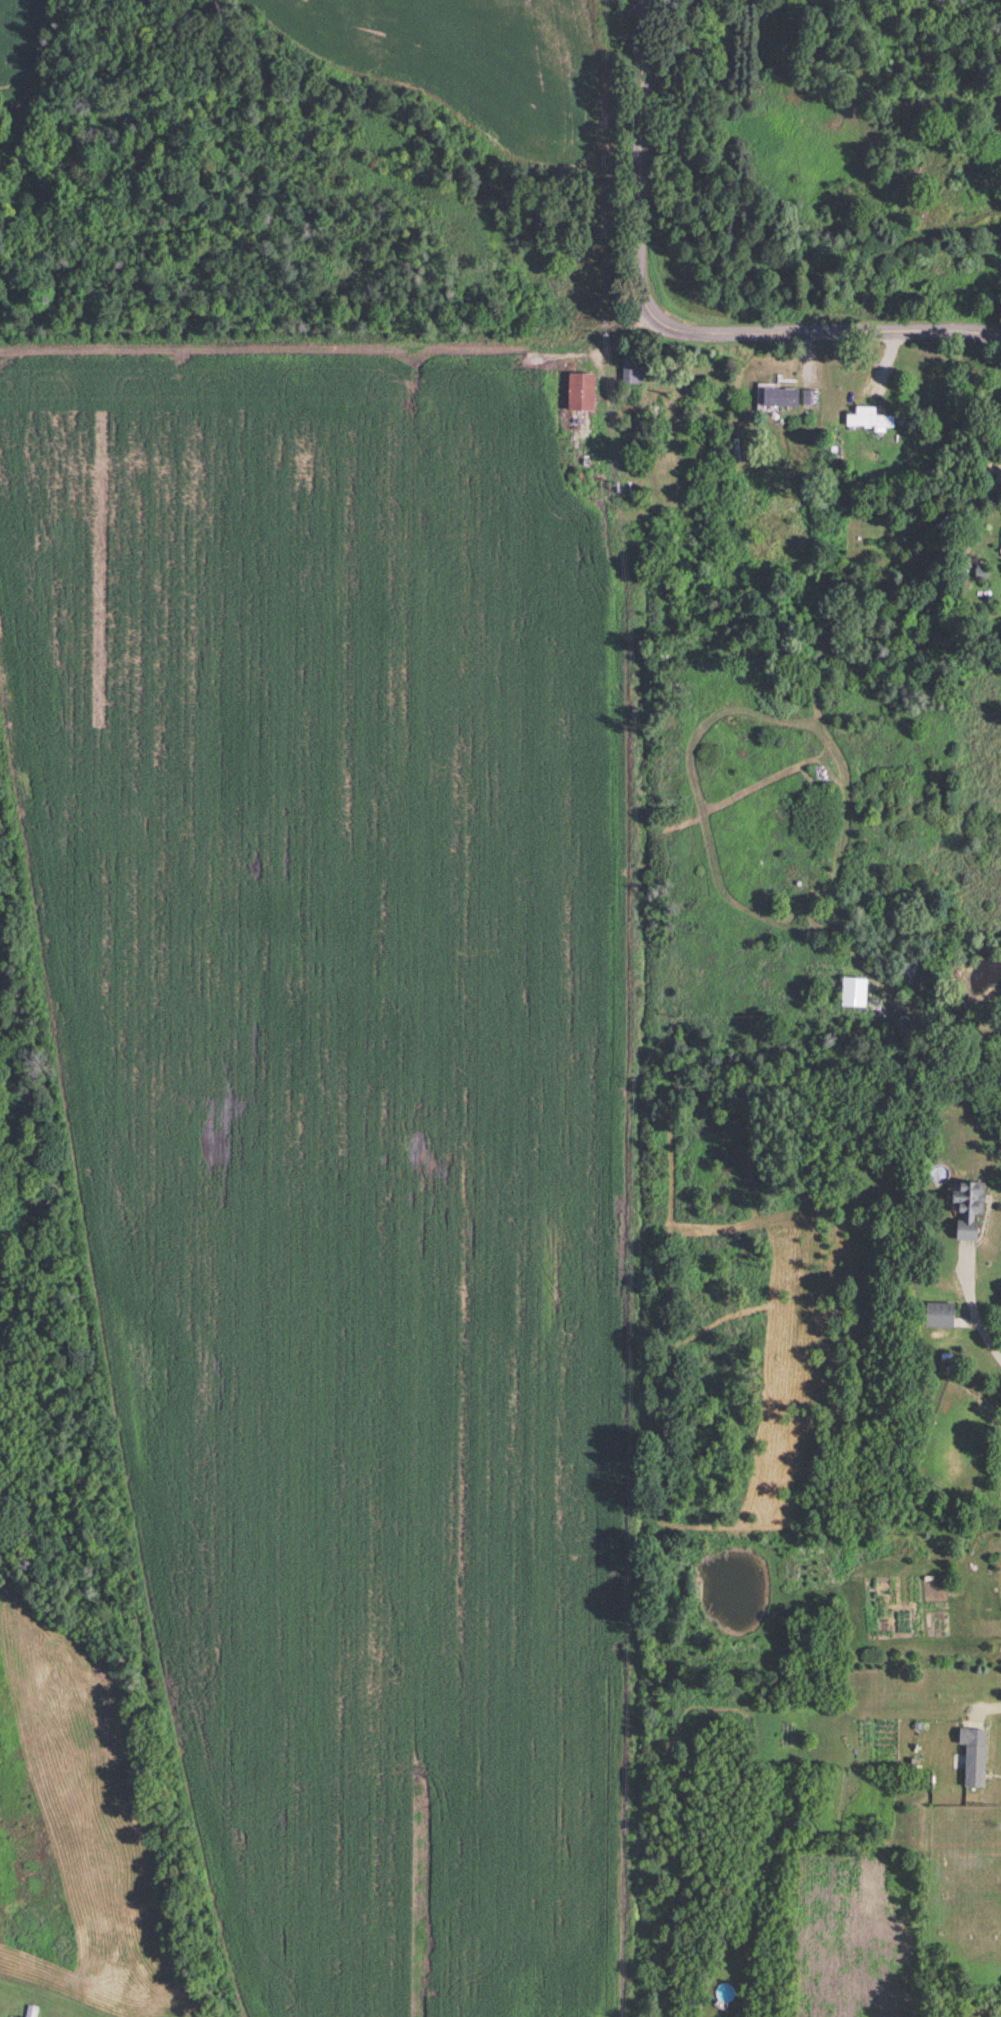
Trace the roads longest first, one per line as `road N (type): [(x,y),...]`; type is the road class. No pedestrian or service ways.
road 1 (residential): [(640,0),(640,297),(650,321),(674,336),(1000,338)]

